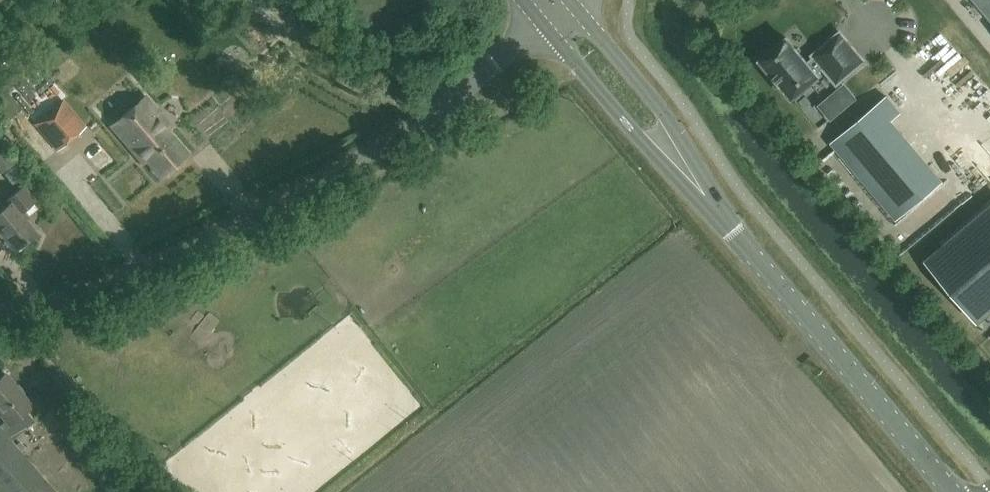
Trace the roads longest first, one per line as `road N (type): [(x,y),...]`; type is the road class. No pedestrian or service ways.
road 1 (unclassified): [(0,312),(126,277),(344,171),(559,14)]
road 2 (secondary): [(951,491),(559,14)]

